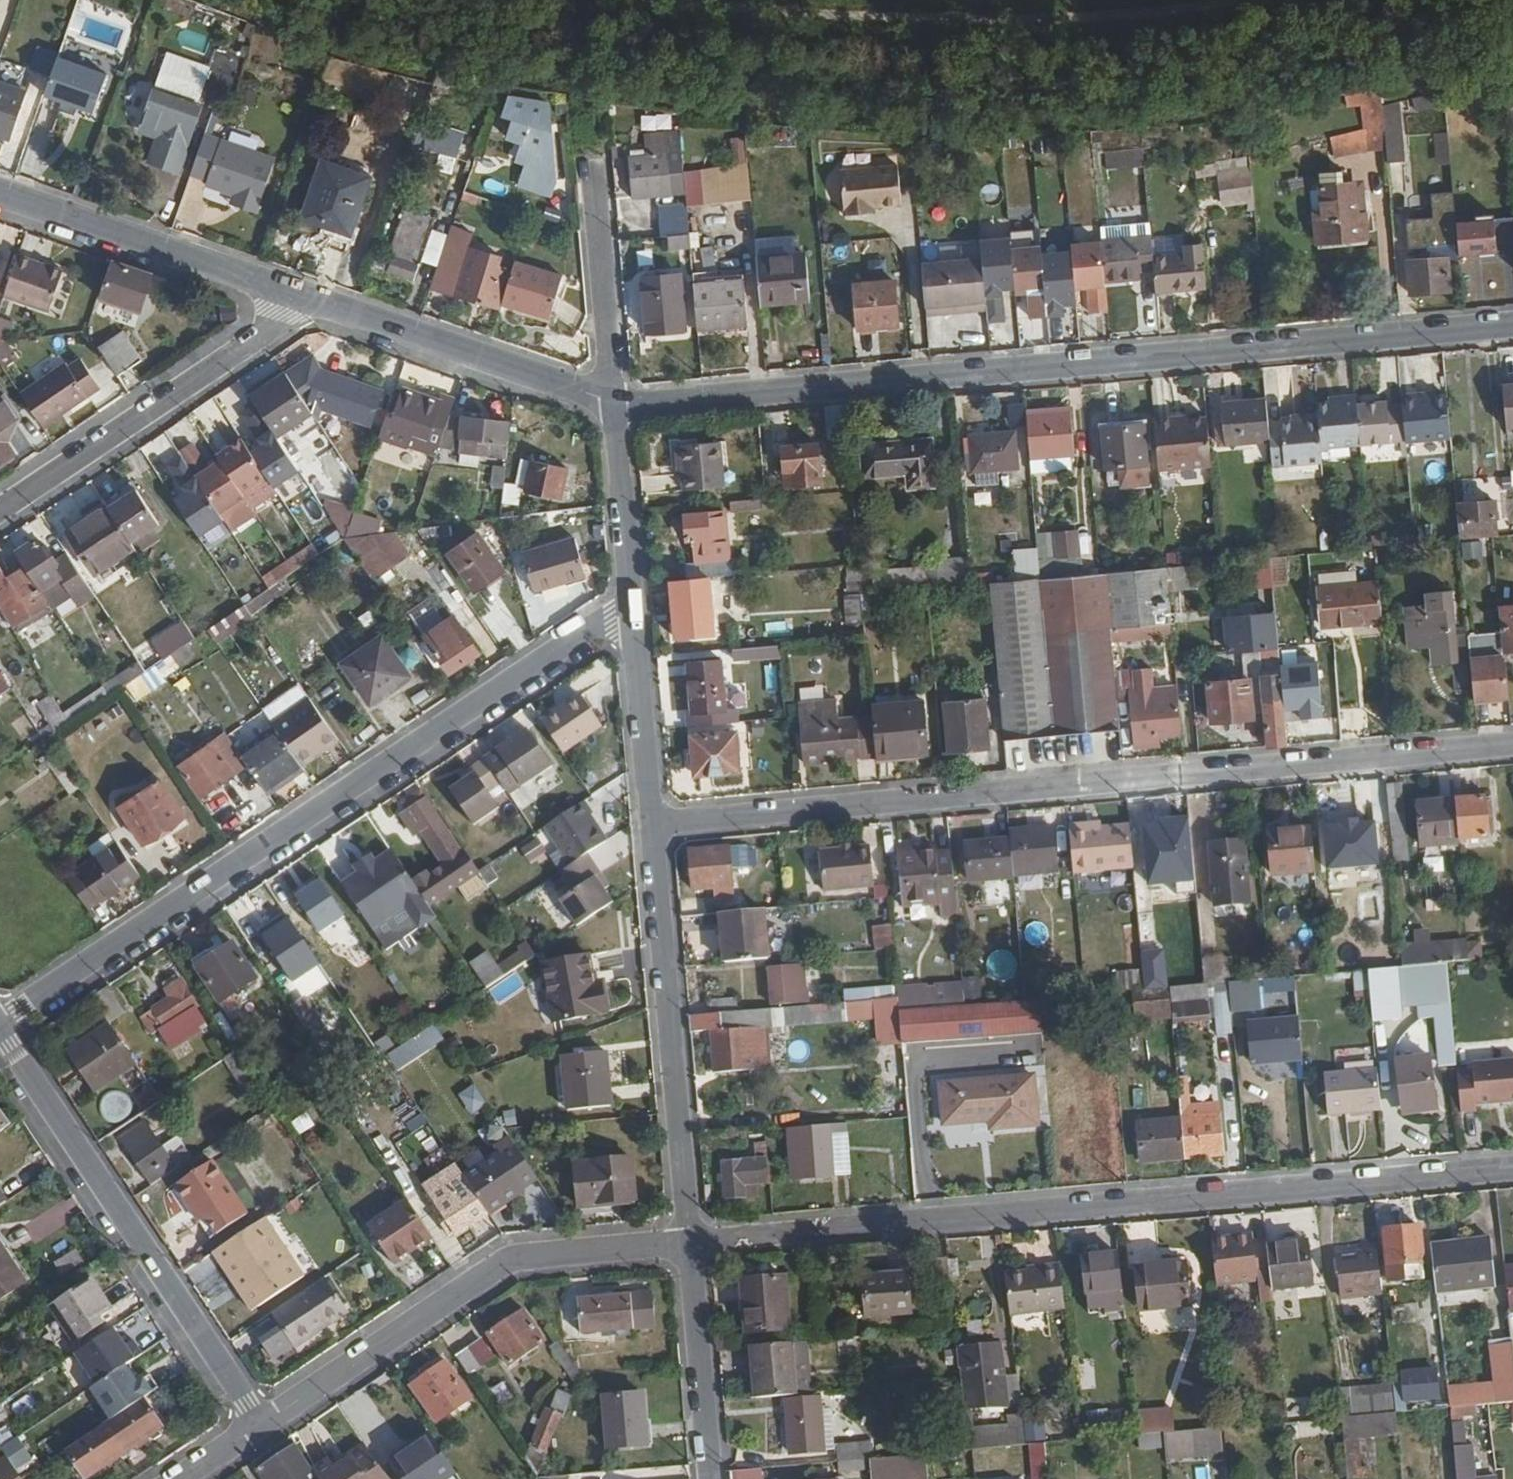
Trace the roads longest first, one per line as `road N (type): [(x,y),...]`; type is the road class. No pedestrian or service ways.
road 1 (residential): [(1512,325),(613,407)]
road 2 (residential): [(653,832),(1512,745)]
road 3 (residential): [(1512,1167),(689,1241)]
road 4 (residential): [(0,1024),(632,607)]
road 5 (residential): [(689,1241),(511,1257),(260,1424)]
road 6 (residential): [(260,1424),(0,1033)]
road 7 (residential): [(689,1241),(653,832)]
road 8 (residential): [(0,510),(317,297)]
road 9 (residential): [(0,193),(317,297)]
road 10 (residential): [(317,297),(613,407)]
road 11 (residential): [(689,1241),(710,1478)]
road 12 (residential): [(613,407),(593,174)]
road 13 (residential): [(653,832),(632,607)]
road 14 (residential): [(632,607),(613,407)]

